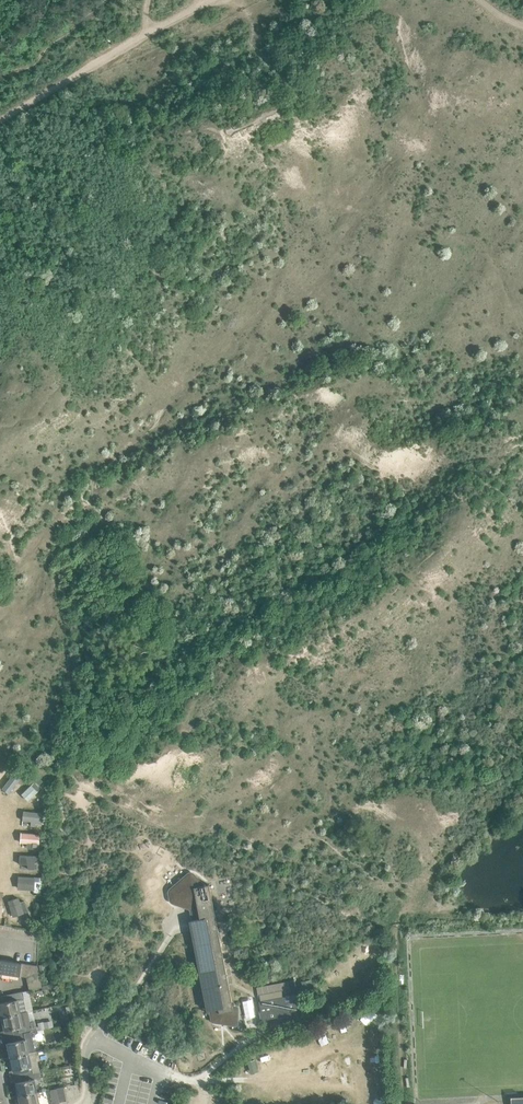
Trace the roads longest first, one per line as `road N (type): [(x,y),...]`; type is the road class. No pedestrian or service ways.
road 1 (track): [(162,1076),(196,1083),(277,1028)]

